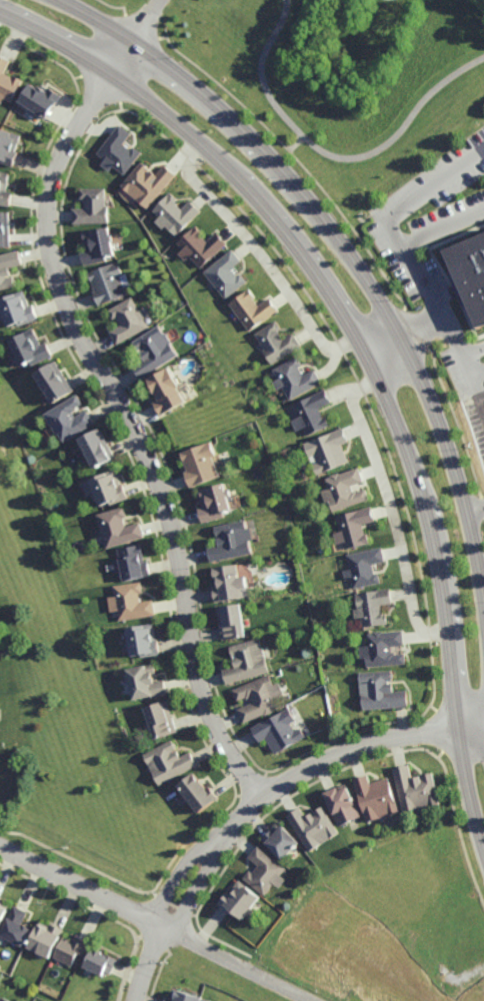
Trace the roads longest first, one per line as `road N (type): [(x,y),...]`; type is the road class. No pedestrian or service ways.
road 1 (secondary): [(0,10),(90,58),(221,160),(308,254),(355,328),(437,540),(462,762),(483,847)]
road 2 (residential): [(135,44),(68,145),(53,182),(52,253),(83,340),(162,489),(212,717),(266,799)]
road 3 (secondary): [(483,599),(441,429),(404,347),(352,263),(235,126),(151,55),(60,0)]
road 4 (residential): [(380,381),(352,399),(396,525),(417,623),(424,633),(452,635)]
road 5 (residential): [(201,143),(186,170),(283,285),(319,343),(330,352),(361,341)]
road 6 (residential): [(483,726),(399,738),(335,758),(285,785),(222,839)]
road 7 (residential): [(163,928),(0,846)]
road 8 (residential): [(311,1000),(163,928)]

